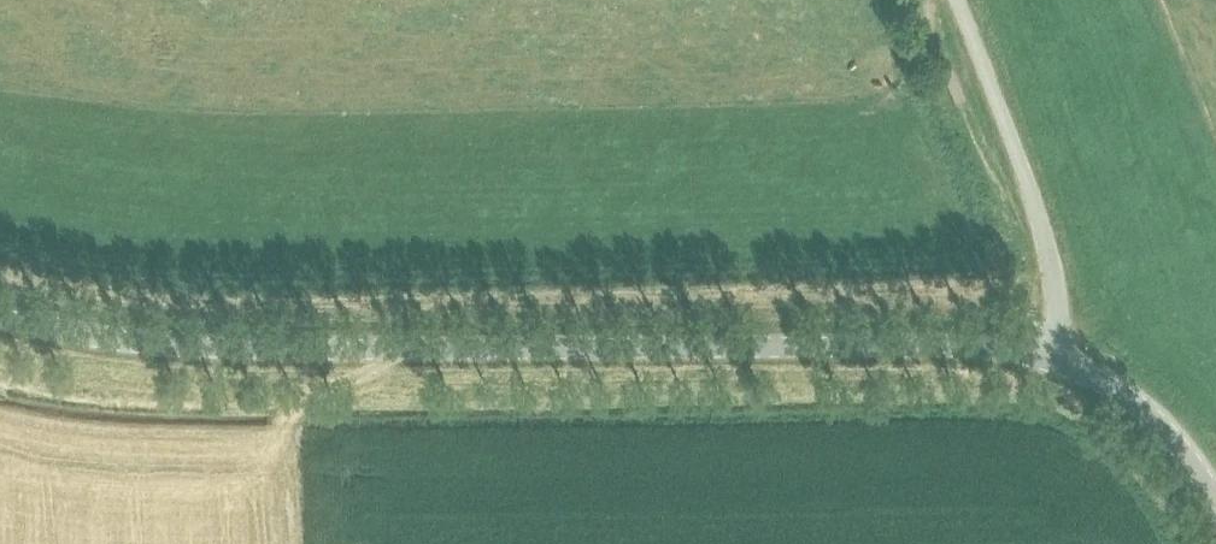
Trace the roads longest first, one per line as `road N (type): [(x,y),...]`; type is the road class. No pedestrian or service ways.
road 1 (tertiary): [(1048,359),(989,348),(184,343),(0,316)]
road 2 (unclassified): [(1048,359),(1058,305),(1047,244),(957,0)]
road 3 (tertiary): [(1215,490),(1156,419),(1104,383),(1048,359)]

